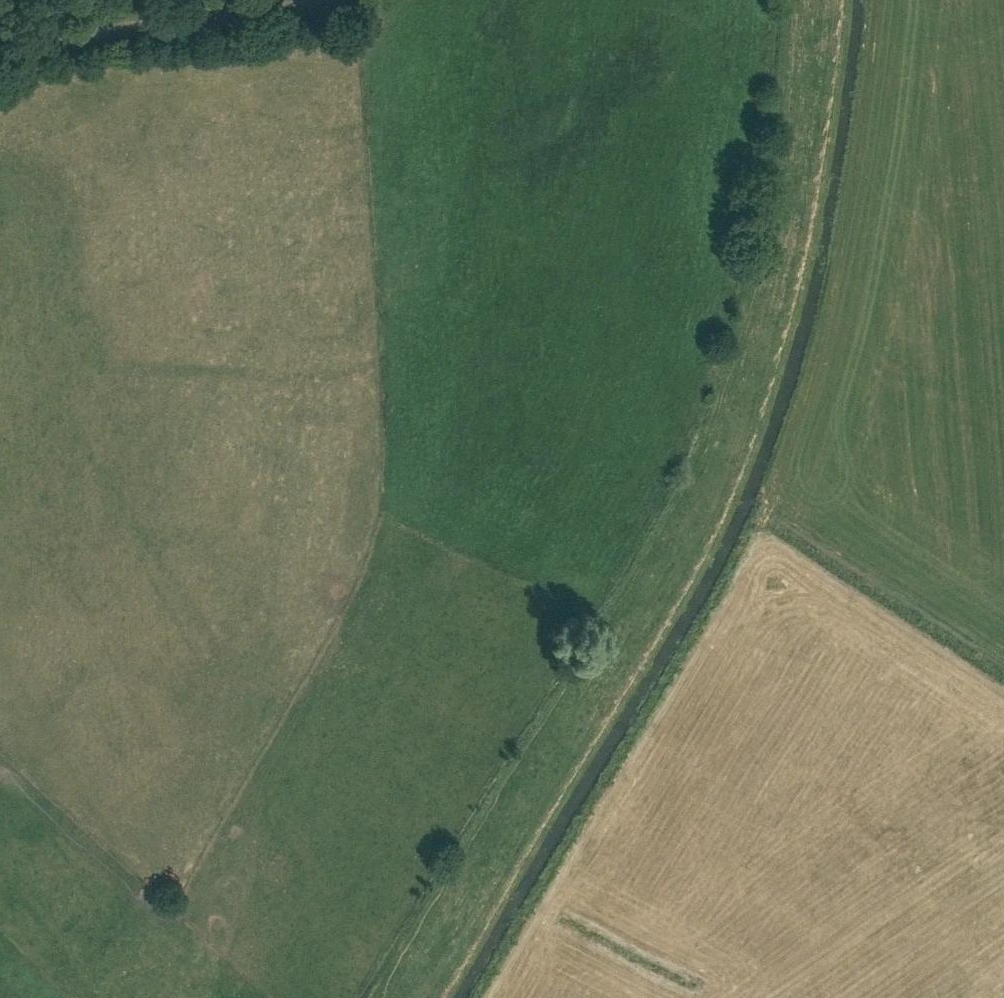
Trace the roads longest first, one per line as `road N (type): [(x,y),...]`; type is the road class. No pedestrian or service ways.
road 1 (unclassified): [(300,0),(0,53)]

